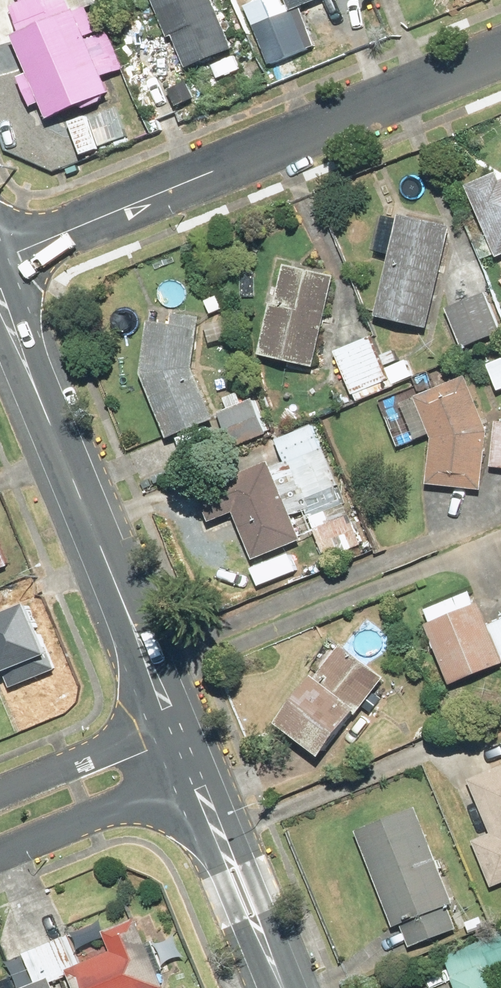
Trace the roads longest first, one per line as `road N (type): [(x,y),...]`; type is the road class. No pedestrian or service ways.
road 1 (residential): [(0,258),(500,55)]
road 2 (tertiary): [(0,303),(170,717)]
road 3 (tertiary): [(194,775),(282,987)]
road 4 (tertiary): [(194,775),(0,855)]
road 5 (tertiary): [(0,789),(170,717)]

